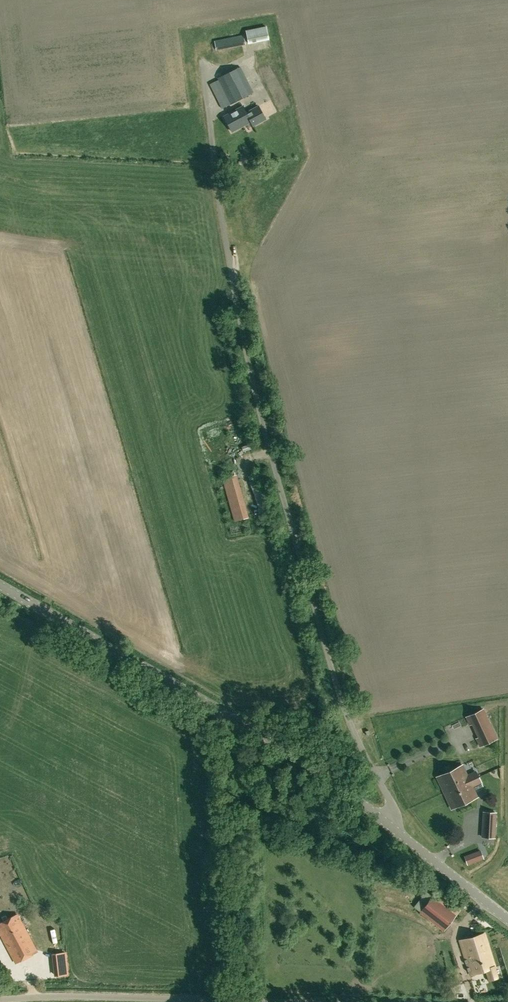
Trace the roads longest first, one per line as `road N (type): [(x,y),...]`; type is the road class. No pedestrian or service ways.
road 1 (unclassified): [(392,823),(395,808),(328,638),(274,450),(216,173)]
road 2 (tertiary): [(392,823),(228,715),(0,585)]
road 3 (unclassified): [(0,1001),(227,1001)]
road 4 (tertiary): [(507,919),(392,823)]

